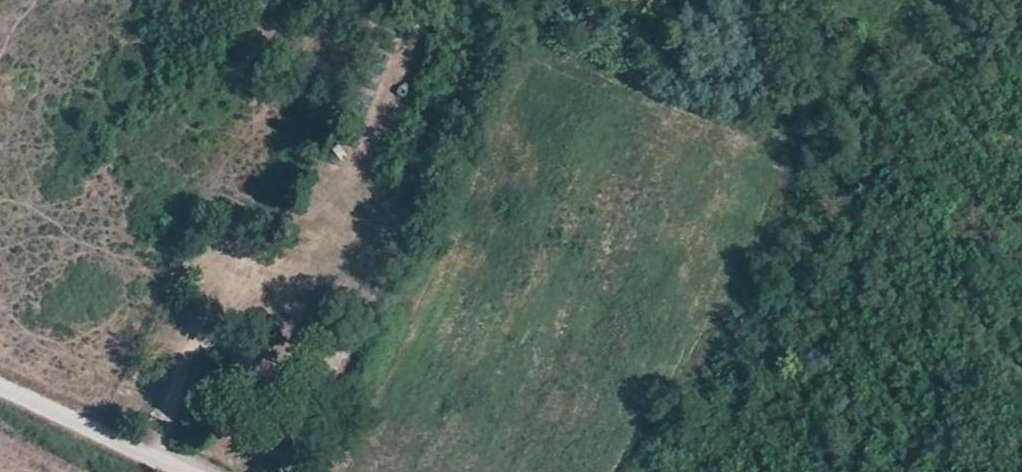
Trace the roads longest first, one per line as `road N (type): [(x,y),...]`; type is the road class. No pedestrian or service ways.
road 1 (unclassified): [(171,471),(0,390)]

